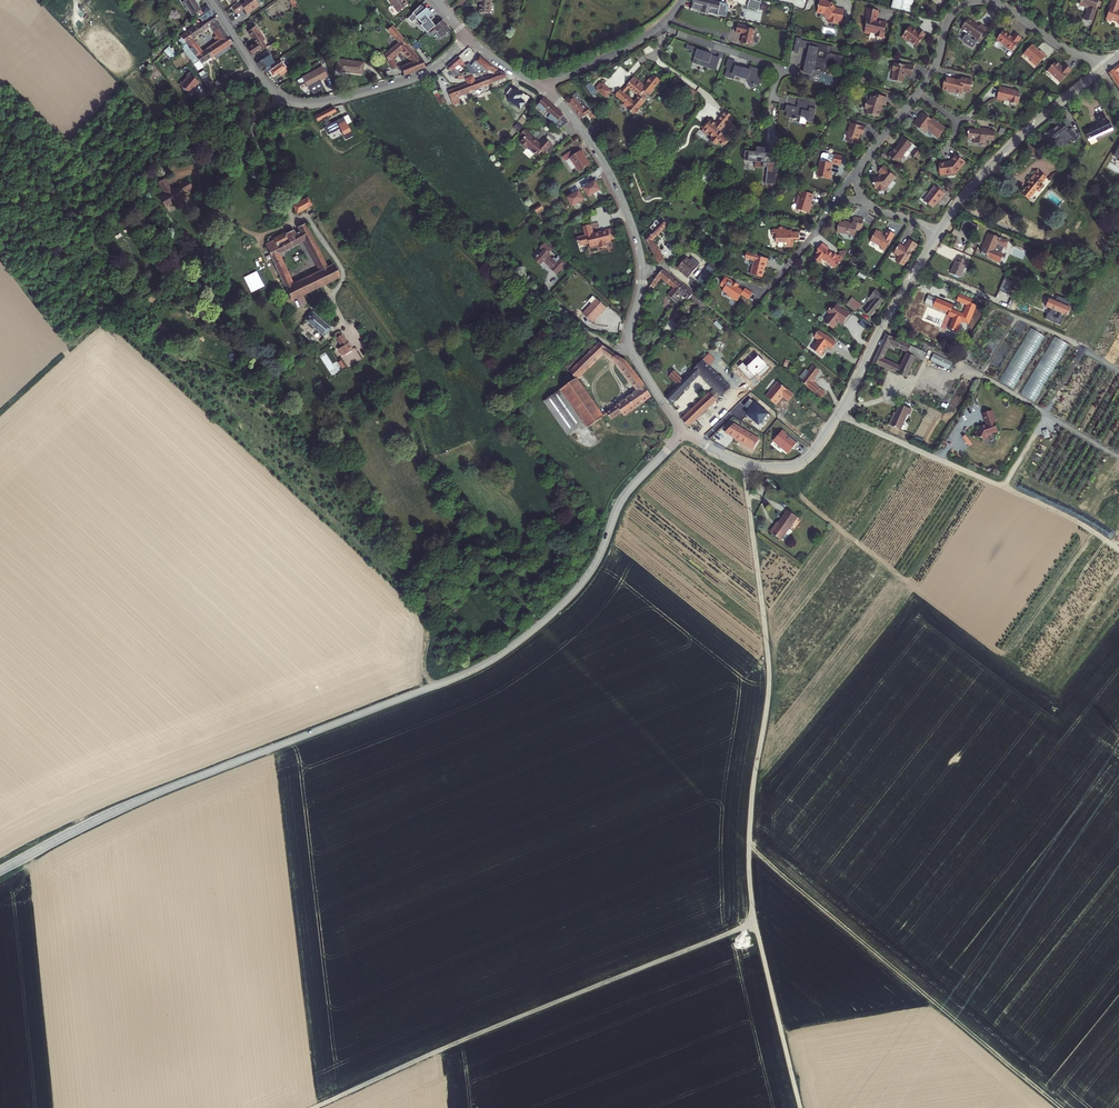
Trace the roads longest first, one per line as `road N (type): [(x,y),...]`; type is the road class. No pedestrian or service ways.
road 1 (tertiary): [(0,870),(127,805),(500,655),(579,587),(625,495),(685,433)]
road 2 (track): [(755,922),(314,1107)]
road 3 (track): [(1060,1107),(749,844)]
road 4 (tertiary): [(538,86),(574,119),(621,197),(642,267),(632,355),(685,433)]
road 5 (track): [(753,532),(770,667),(749,844),(755,922)]
road 6 (residential): [(283,98),(262,123),(264,150),(291,212),(312,223),(342,266),(334,302),(362,355)]
road 7 (track): [(256,71),(210,94),(126,192),(106,244),(142,288)]
road 8 (unclassified): [(1080,525),(839,416)]
road 9 (residential): [(918,93),(949,18),(978,1),(1004,6),(1104,68)]
road 10 (residential): [(937,235),(1002,154),(1104,68)]
road 11 (residential): [(839,416),(937,235)]
road 12 (residential): [(283,98),(324,102),(411,79),(469,38)]
road 13 (track): [(755,922),(800,1107)]
road 14 (residential): [(685,433),(737,462),(786,467),(811,455),(839,416)]
road 15 (residential): [(659,27),(781,70),(771,101)]
road 16 (residential): [(659,27),(538,86)]
road 17 (residential): [(209,0),(283,98)]

